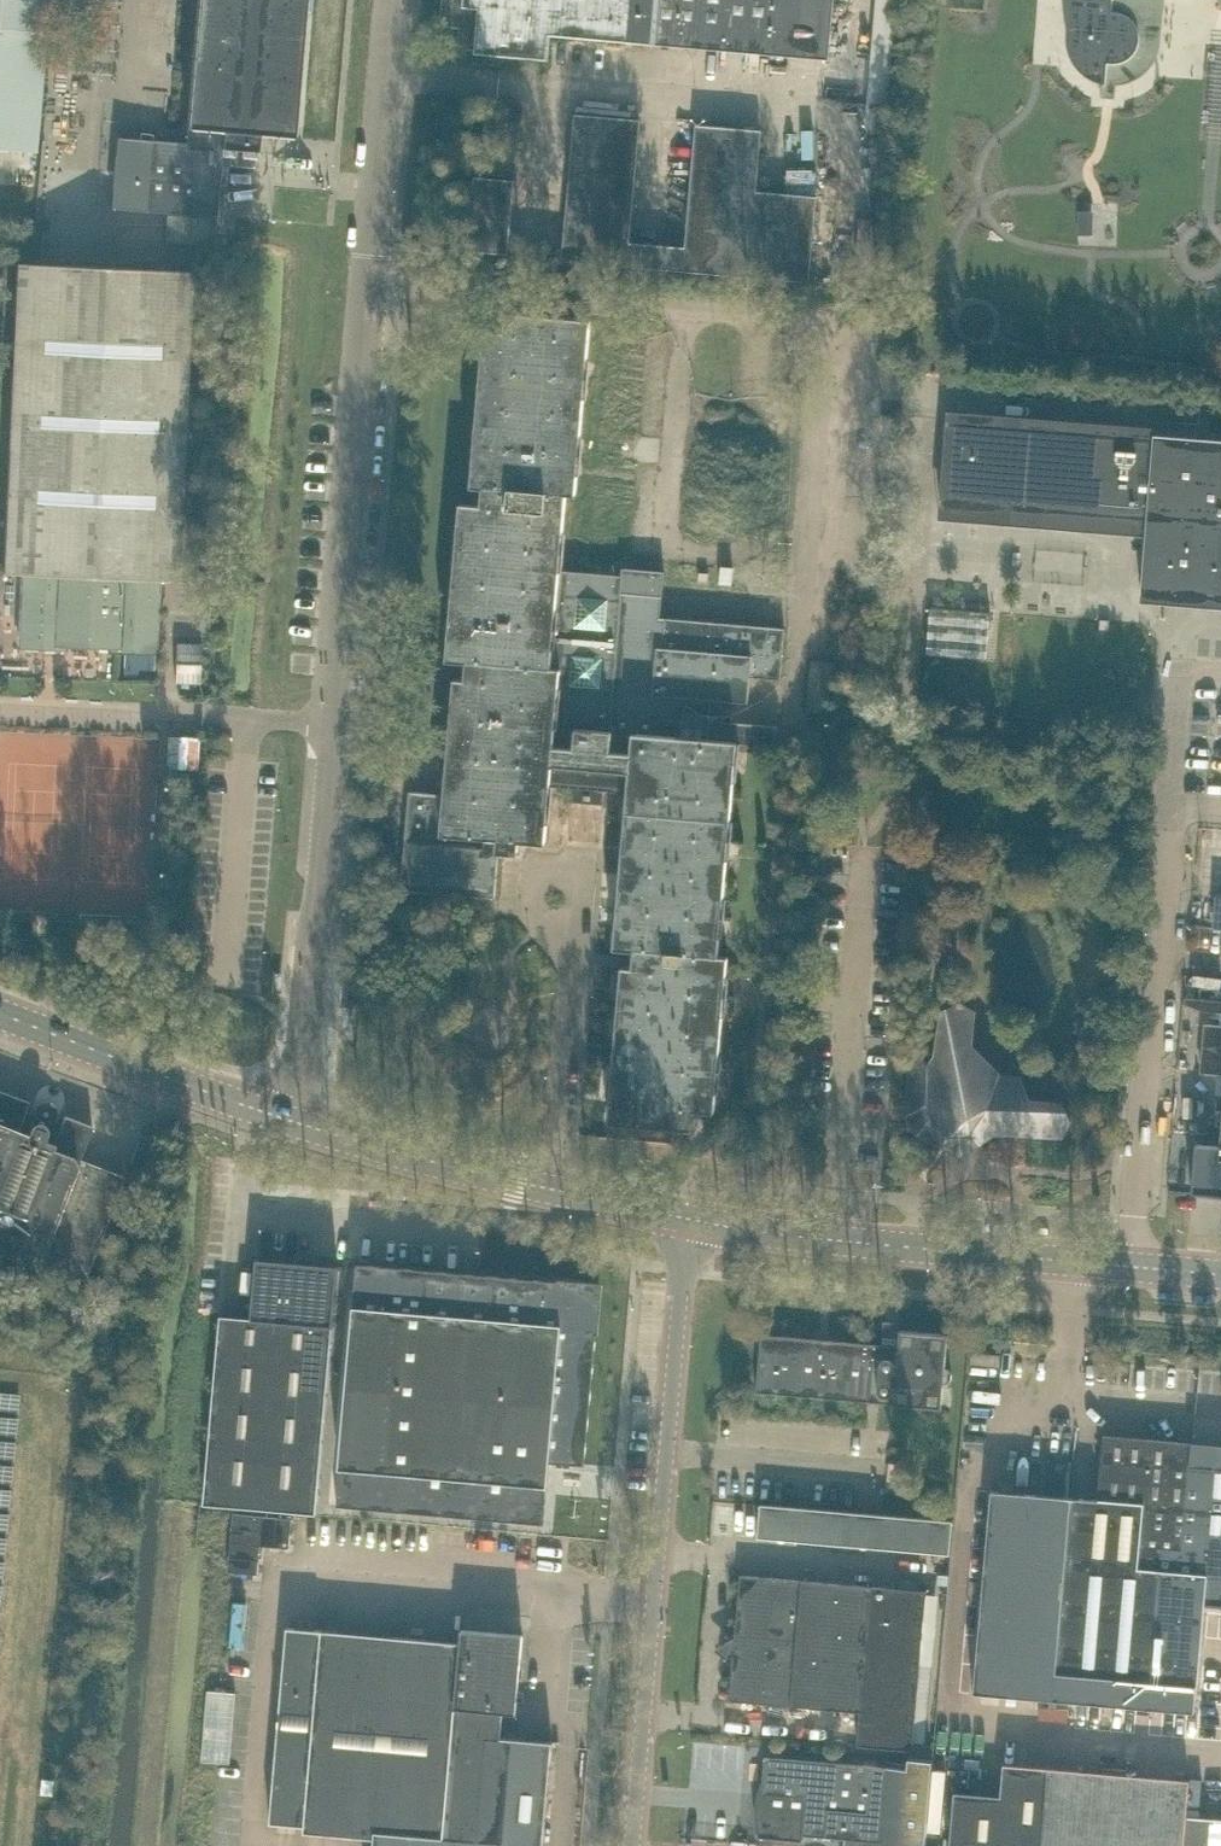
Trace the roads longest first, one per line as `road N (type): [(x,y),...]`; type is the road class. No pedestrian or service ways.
road 1 (unclassified): [(300,1124),(393,0)]
road 2 (unclassified): [(633,1845),(689,1218)]
road 3 (unclassified): [(1126,1263),(1166,805)]
road 4 (track): [(8,1845),(52,1397)]
road 5 (tertiary): [(1126,1263),(689,1218)]
road 6 (tertiary): [(689,1218),(425,1162),(300,1124)]
road 7 (tertiary): [(300,1124),(0,1011)]

